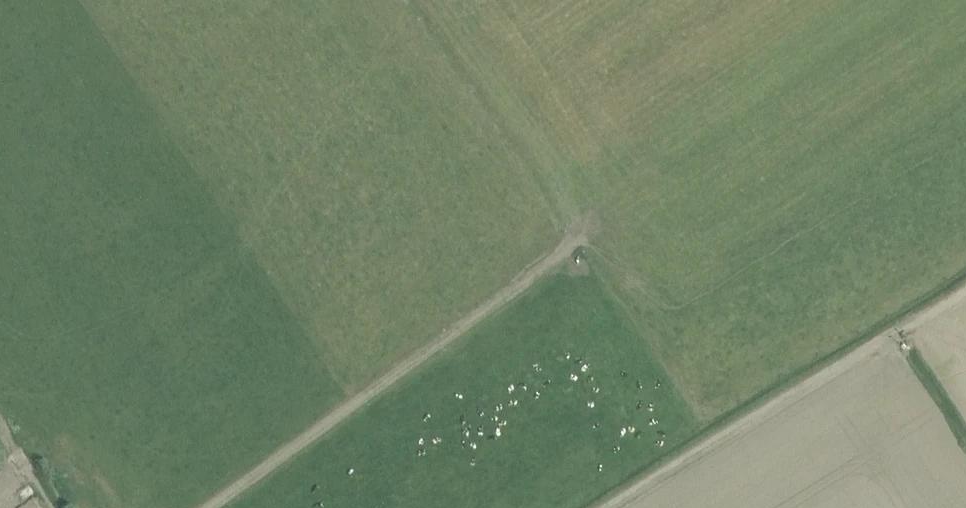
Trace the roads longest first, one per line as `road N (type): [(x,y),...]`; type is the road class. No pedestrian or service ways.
road 1 (track): [(601,507),(965,286)]

